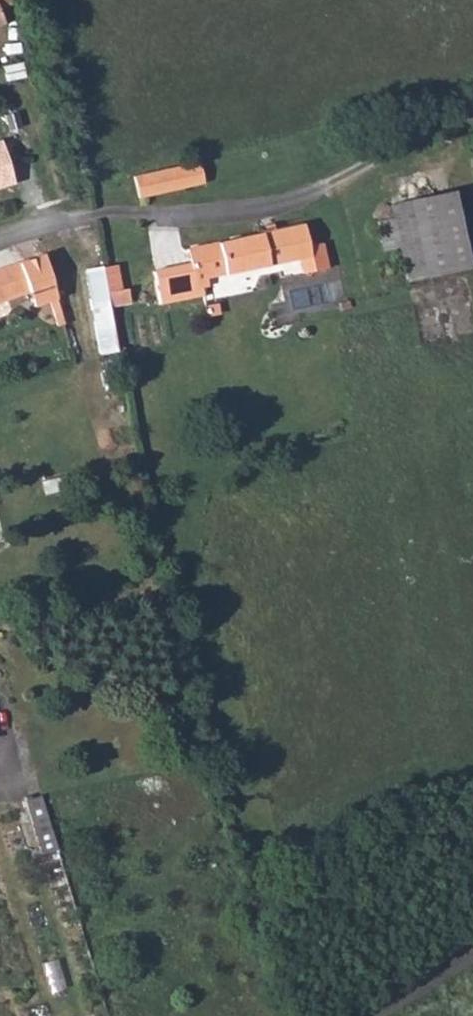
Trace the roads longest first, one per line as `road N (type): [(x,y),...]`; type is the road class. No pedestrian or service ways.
road 1 (residential): [(346,175),(260,208),(84,214),(0,239)]
road 2 (track): [(472,114),(346,175)]

